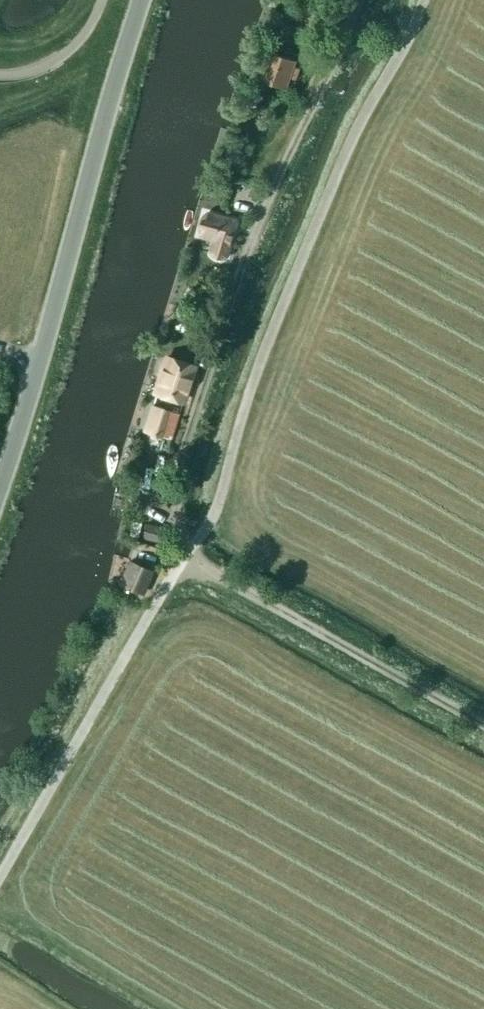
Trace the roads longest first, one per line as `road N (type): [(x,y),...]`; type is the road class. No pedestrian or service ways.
road 1 (track): [(424,0),(351,142),(266,347),(218,506),(186,553)]
road 2 (track): [(186,553),(175,498),(183,443),(253,235),(354,0)]
road 3 (unclassified): [(0,487),(143,0)]
road 4 (track): [(186,553),(0,879)]
road 5 (unclassified): [(483,725),(186,553)]

